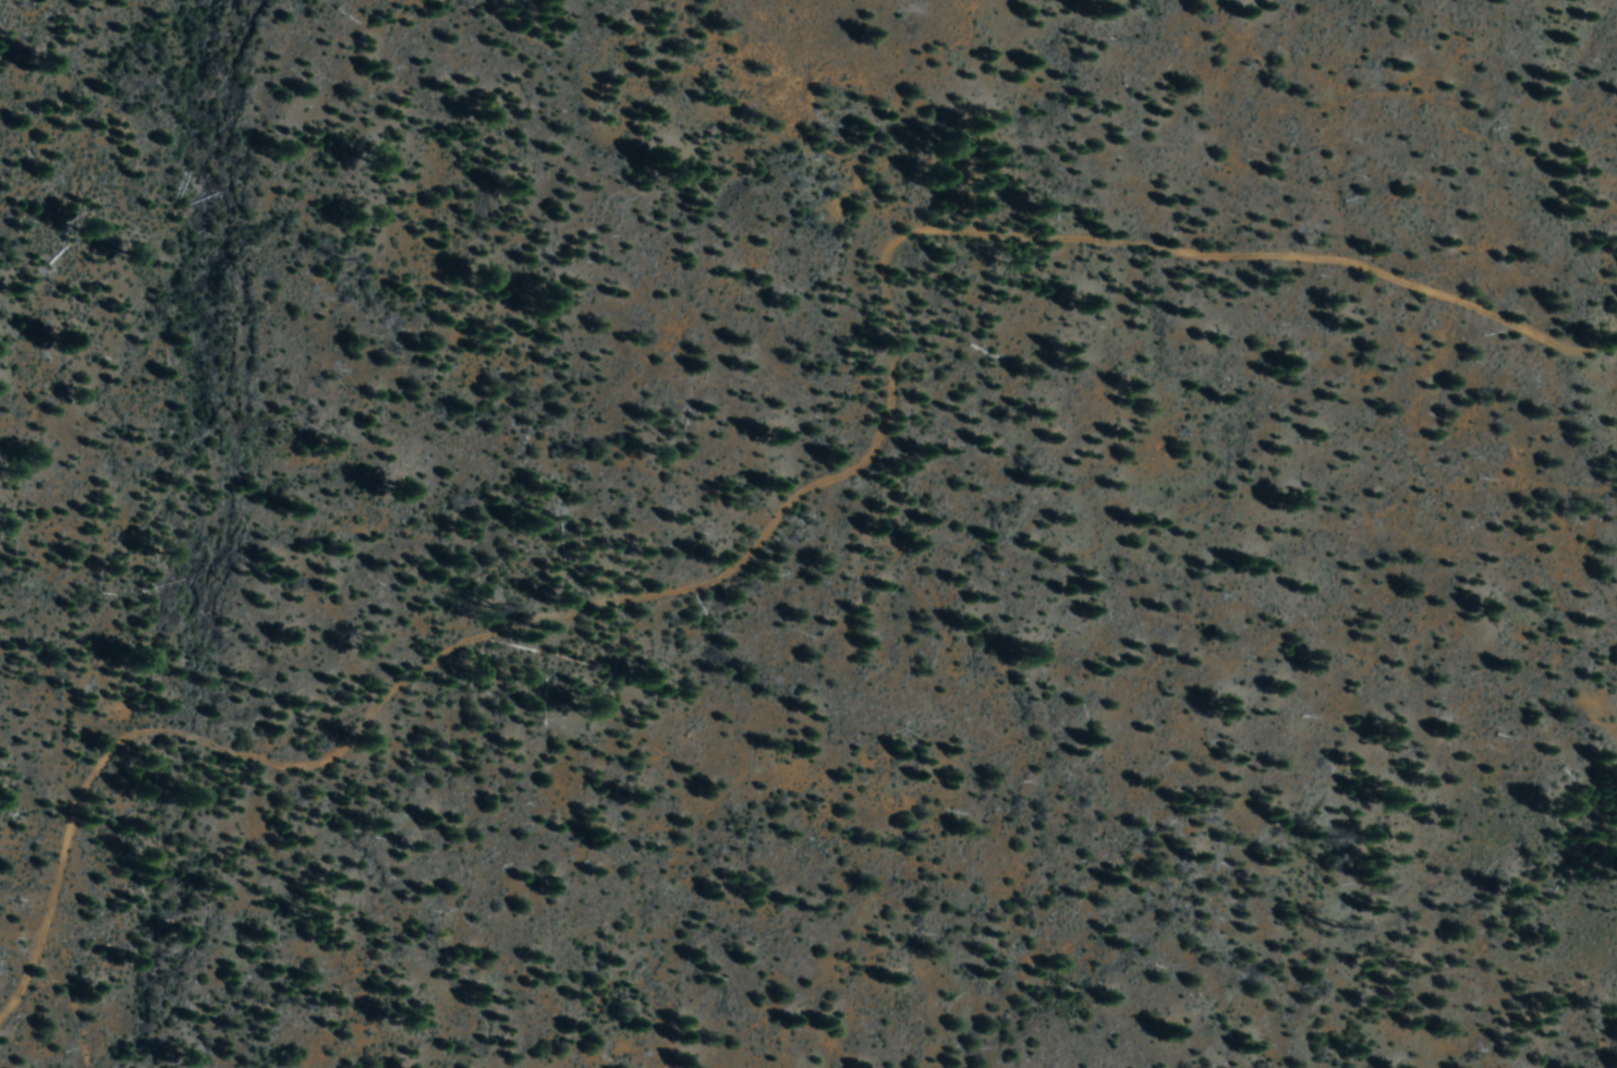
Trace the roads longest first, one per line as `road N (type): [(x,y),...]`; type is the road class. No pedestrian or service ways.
road 1 (track): [(0,1028),(58,922),(90,785),(131,743),(189,733),(288,765),(338,756),(408,685),(509,633),(568,612),(720,584),(763,553),(803,496),(870,463),(891,429),(900,386),(895,256),(923,232),(1351,259),(1554,340),(1616,334)]

